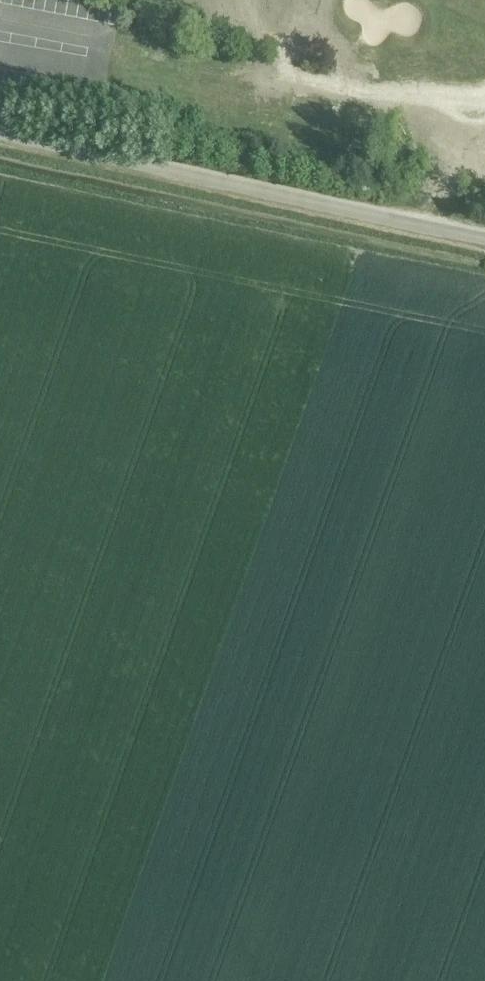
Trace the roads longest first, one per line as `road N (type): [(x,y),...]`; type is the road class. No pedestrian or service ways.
road 1 (unclassified): [(484,236),(0,134)]

